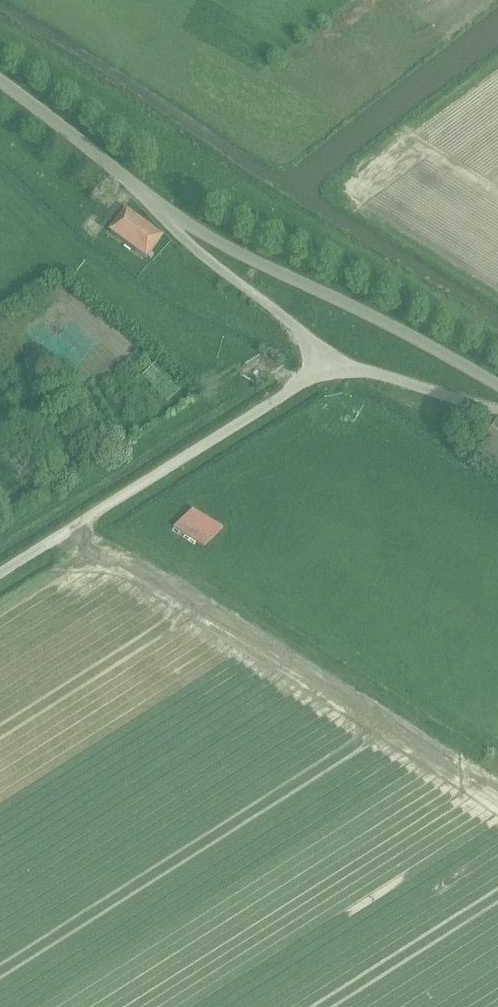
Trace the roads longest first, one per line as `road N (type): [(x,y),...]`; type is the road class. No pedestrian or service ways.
road 1 (unclassified): [(497,386),(176,219),(0,82)]
road 2 (track): [(156,205),(197,251),(327,360),(497,409)]
road 3 (track): [(0,574),(327,360)]

